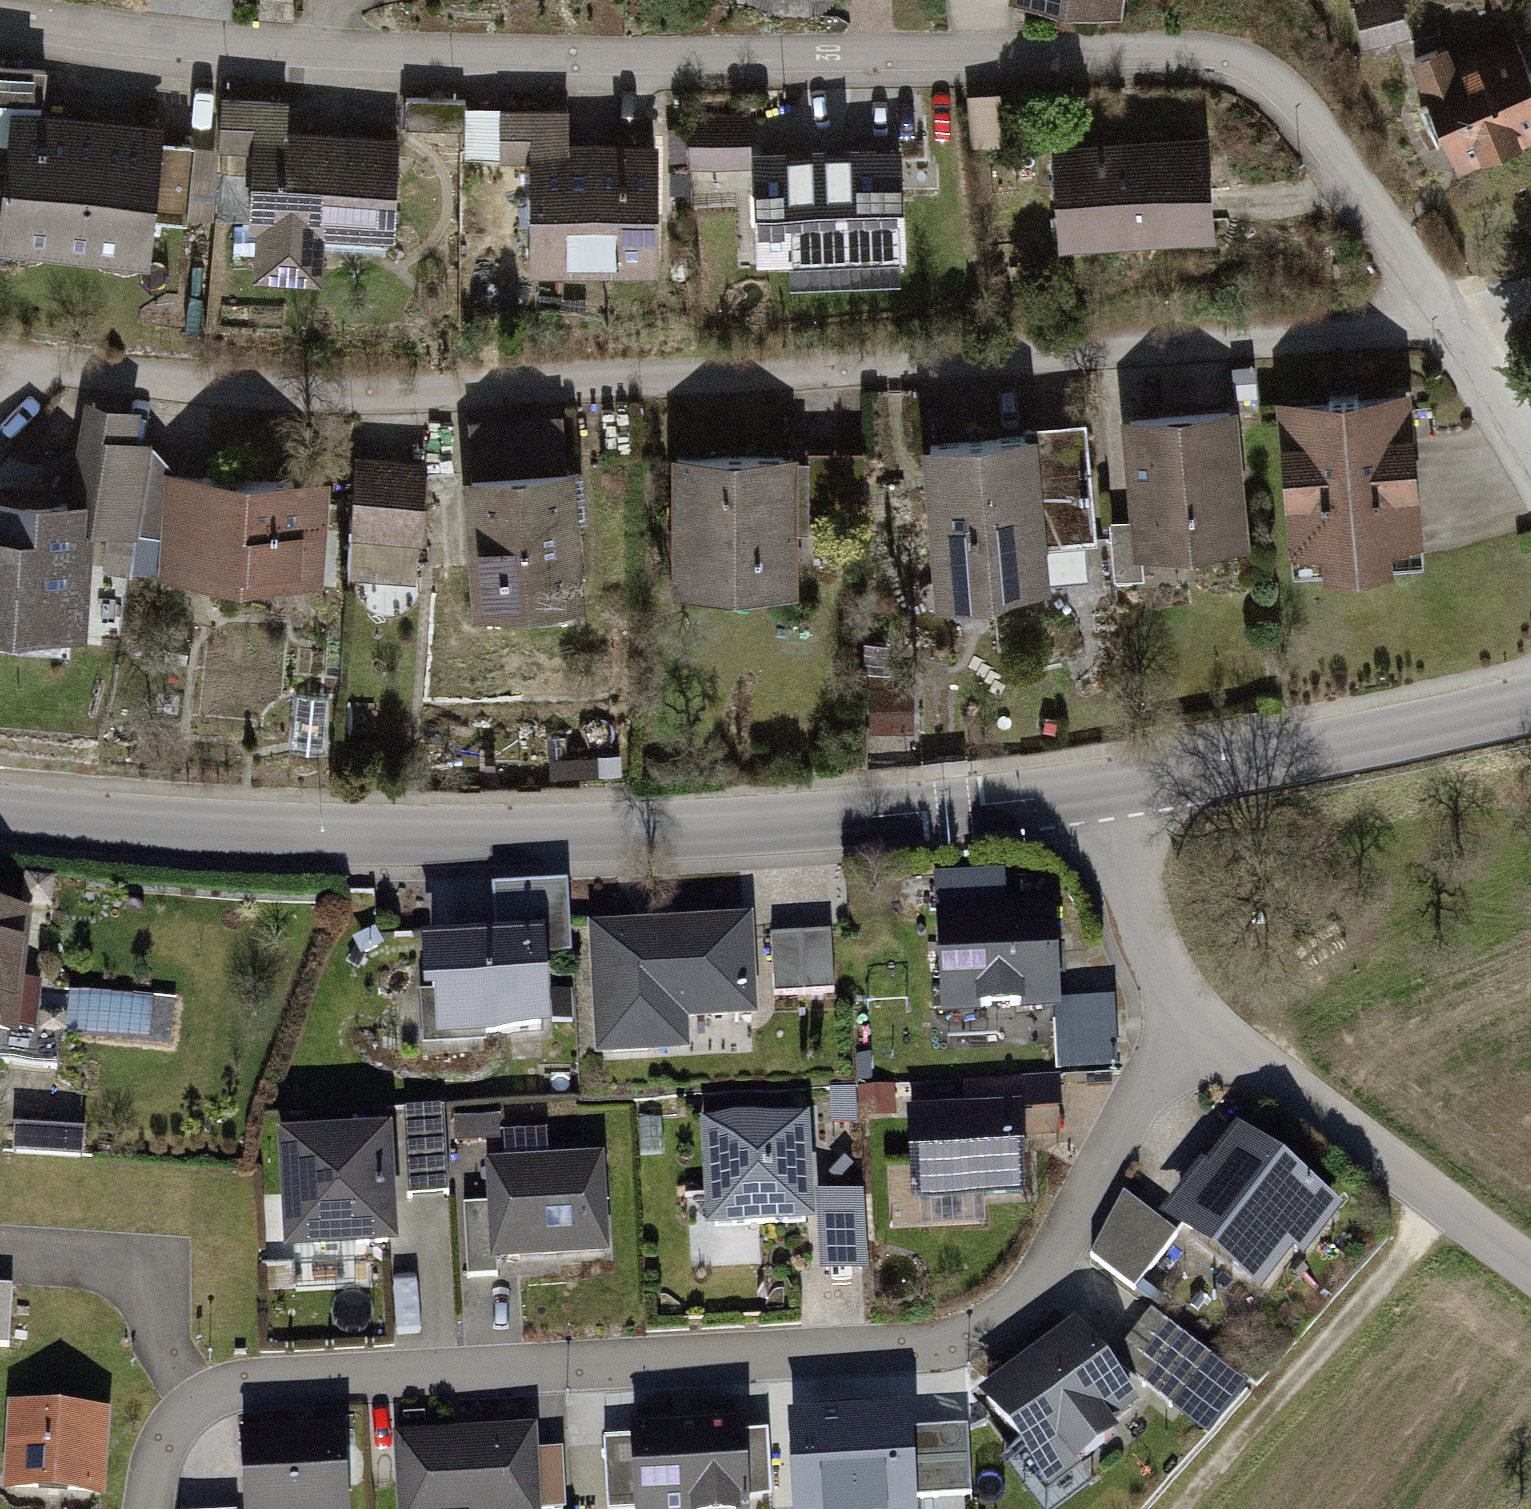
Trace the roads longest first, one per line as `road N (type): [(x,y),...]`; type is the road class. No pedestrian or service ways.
road 1 (residential): [(0,15),(281,52),(1193,59),(1282,88),(1447,314)]
road 2 (residential): [(0,375),(376,400),(697,386),(1387,330),(1447,314)]
road 3 (residential): [(148,1508),(178,1423),(221,1395),(271,1383),(967,1347),(1029,1303),(1196,1017)]
road 4 (secondary): [(0,817),(400,840),(740,832),(1090,794)]
road 5 (secondary): [(1090,794),(1530,702)]
road 6 (track): [(1182,1508),(1448,1208)]
road 7 (residential): [(1196,1017),(1448,1208)]
road 8 (residential): [(1090,794),(1196,1017)]
road 9 (residential): [(1447,314),(1530,455)]

